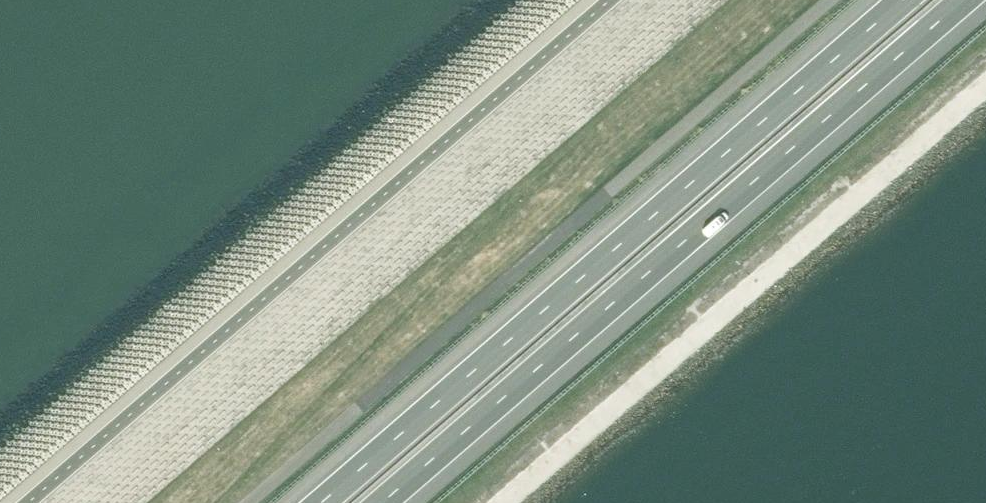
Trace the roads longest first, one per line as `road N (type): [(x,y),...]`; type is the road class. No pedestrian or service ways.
road 1 (motorway): [(903,0),(321,502)]
road 2 (motorway): [(380,502),(962,0)]

